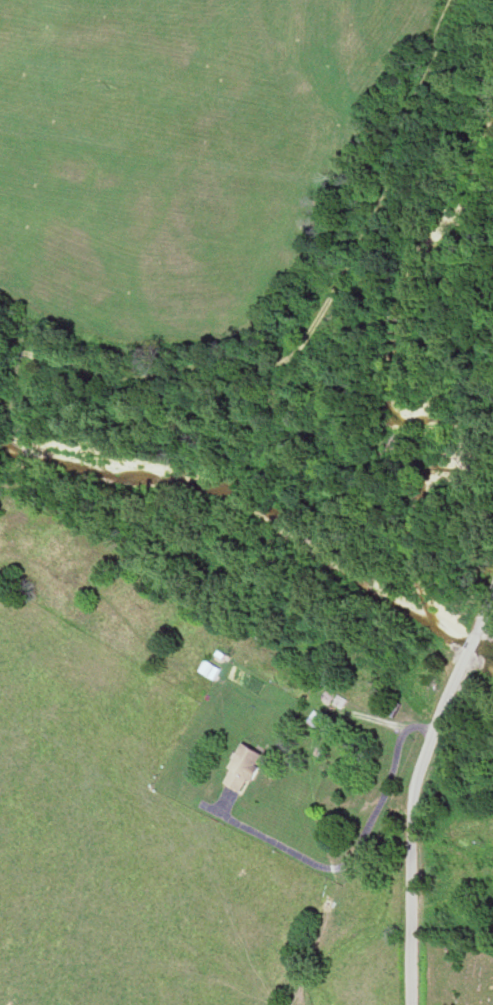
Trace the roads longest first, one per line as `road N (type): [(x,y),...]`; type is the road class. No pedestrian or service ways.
road 1 (residential): [(454,0),(391,180),(331,300),(285,359),(137,376),(0,347)]
road 2 (residential): [(415,1004),(419,774),(492,602)]

